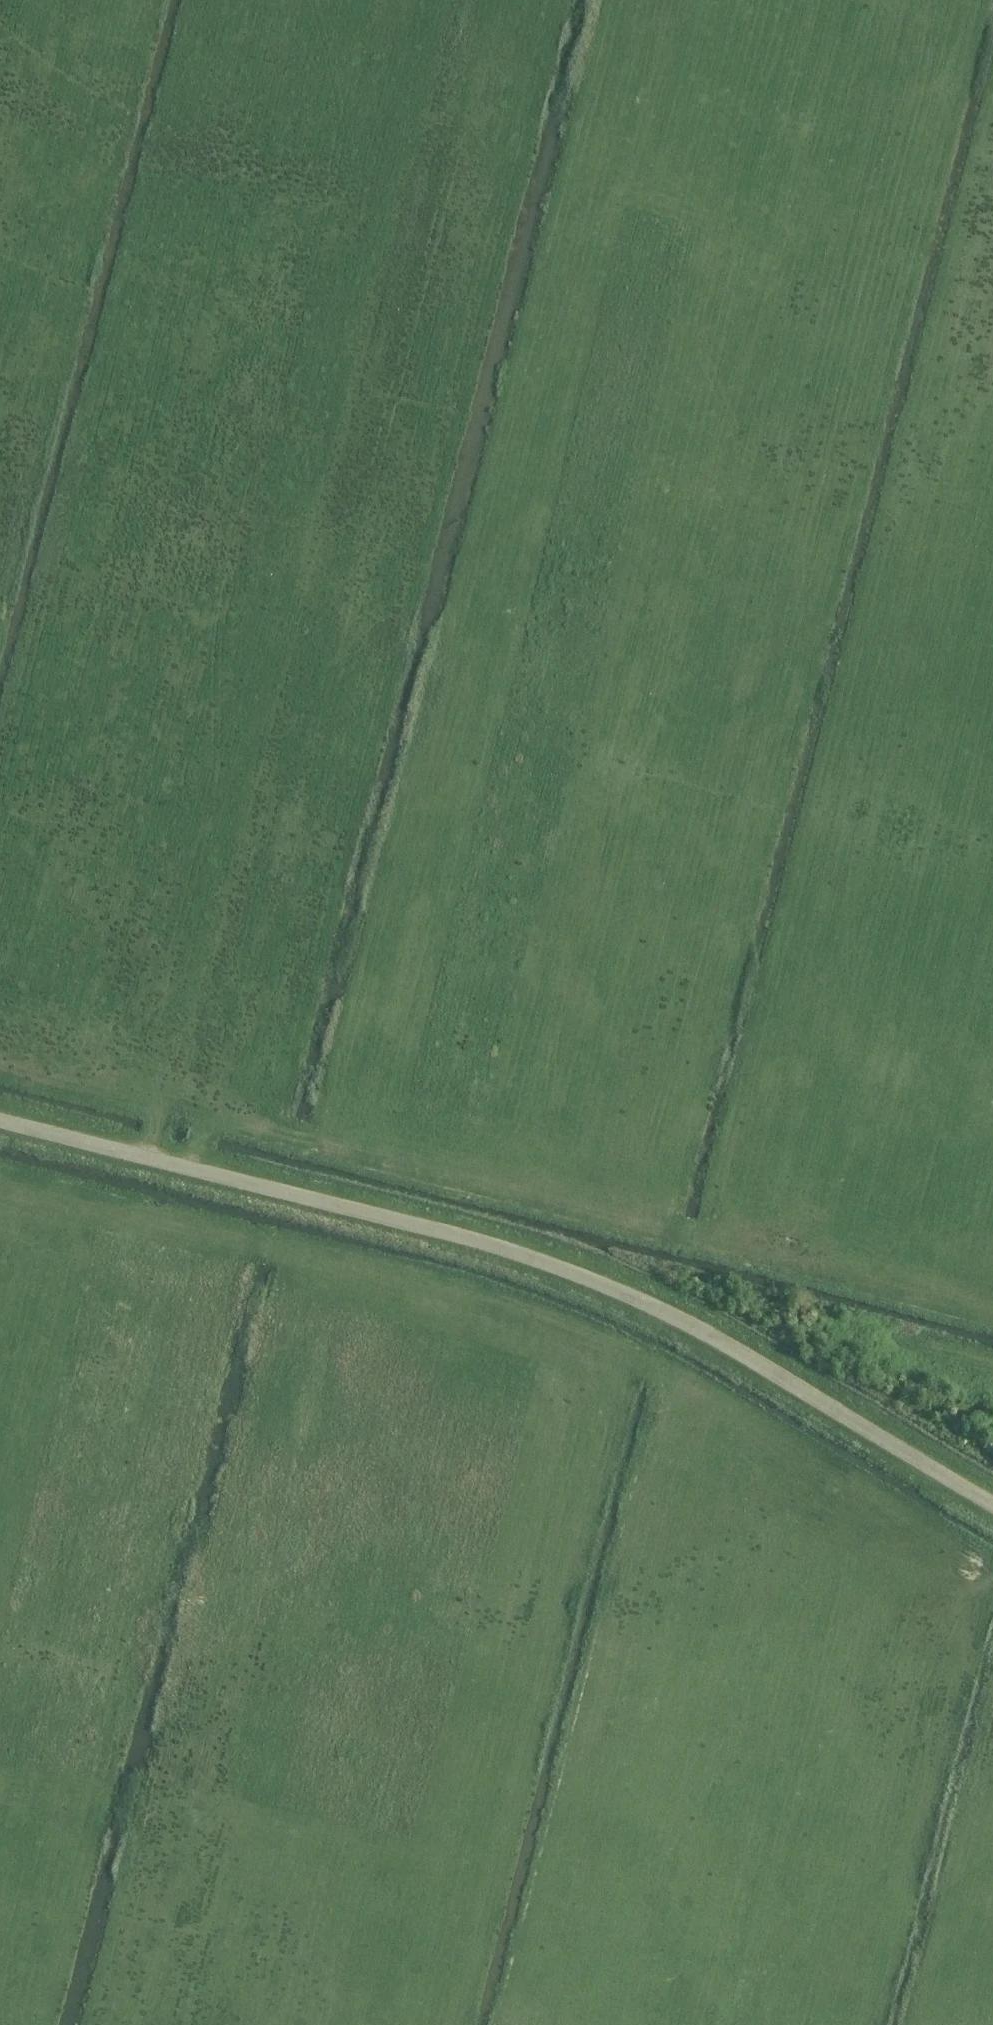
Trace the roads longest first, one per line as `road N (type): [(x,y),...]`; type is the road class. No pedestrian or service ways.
road 1 (unclassified): [(0,1117),(521,1250),(714,1334),(992,1498)]

